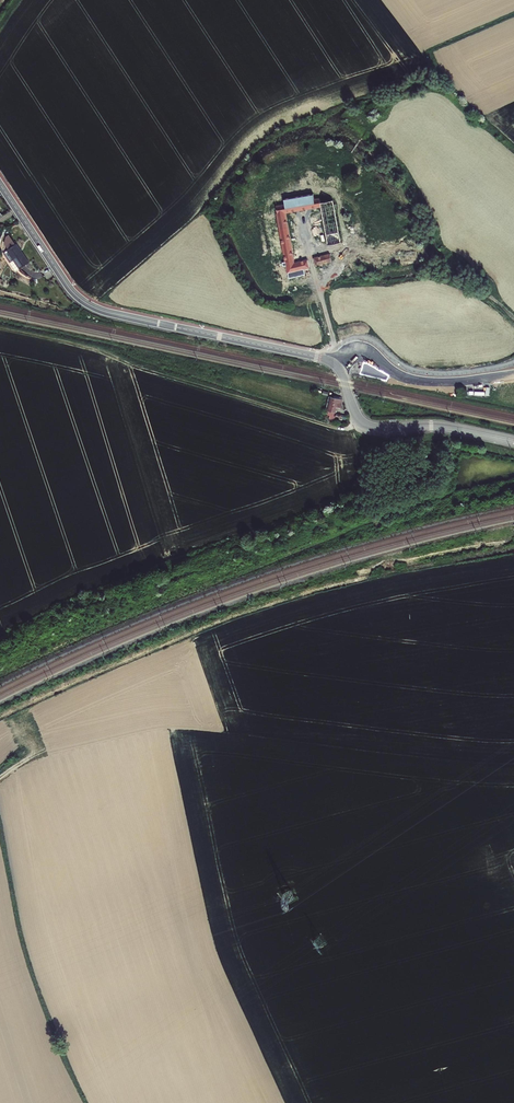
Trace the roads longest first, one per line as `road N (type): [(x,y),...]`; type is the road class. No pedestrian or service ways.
road 1 (tertiary): [(0,186),(65,283),(91,306),(339,365)]
road 2 (track): [(0,329),(112,354),(337,428),(358,420)]
road 3 (tertiary): [(513,441),(441,426),(365,425),(339,365)]
road 4 (tertiary): [(513,374),(422,382),(365,353),(339,365)]

